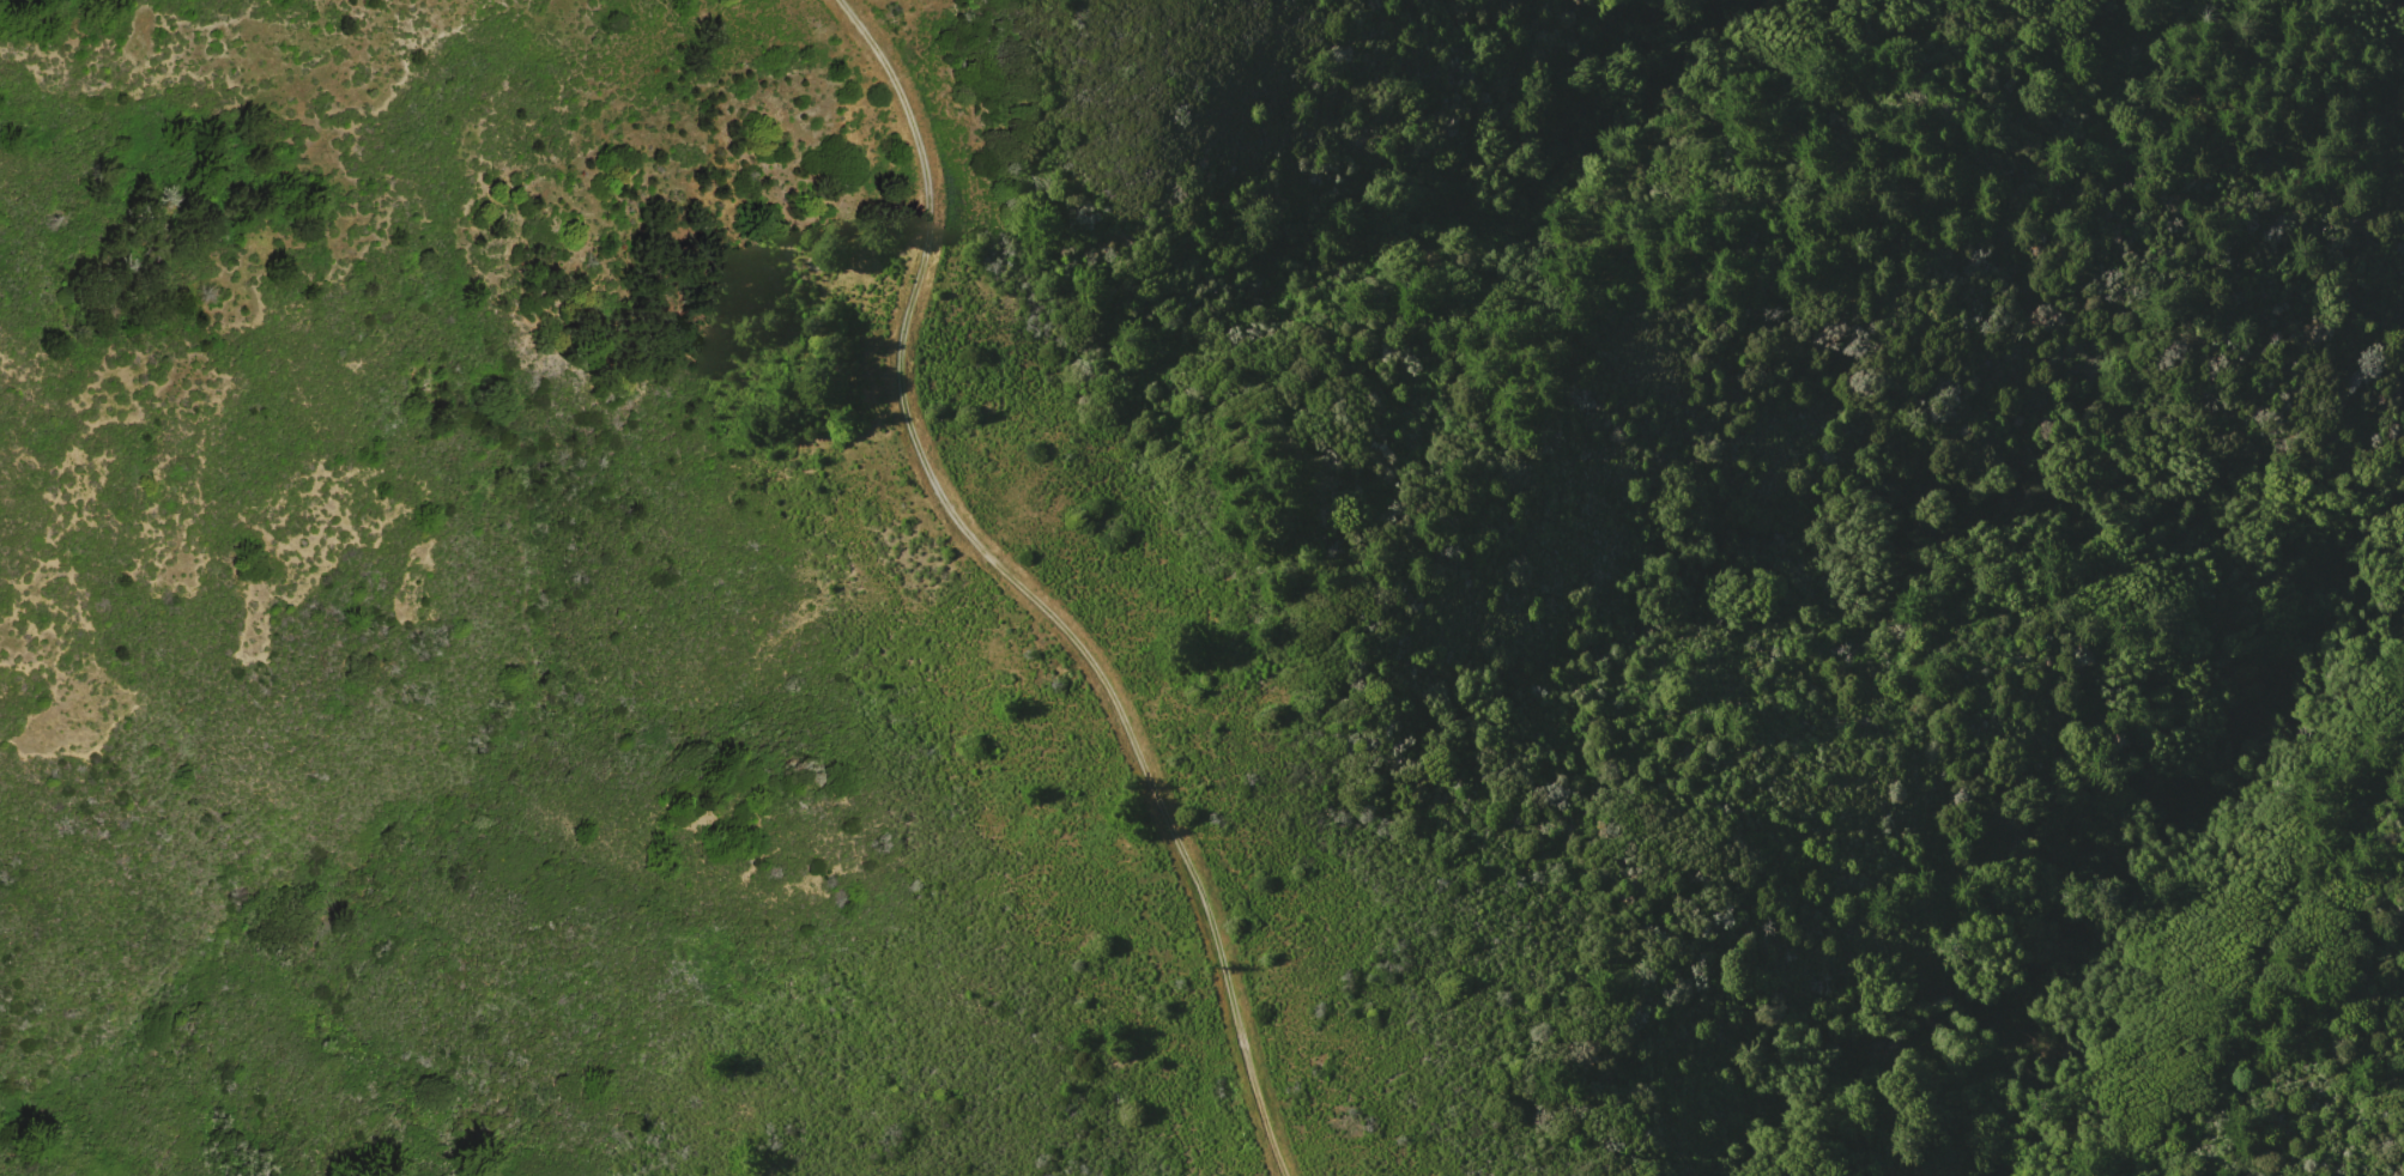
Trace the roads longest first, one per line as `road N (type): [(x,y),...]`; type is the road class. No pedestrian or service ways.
road 1 (track): [(847,0),(892,66),(934,172),(937,224),(912,325),(909,375),(937,475),(964,525),(1079,641),(1120,702),(1211,901),(1265,1110),(1292,1175)]

